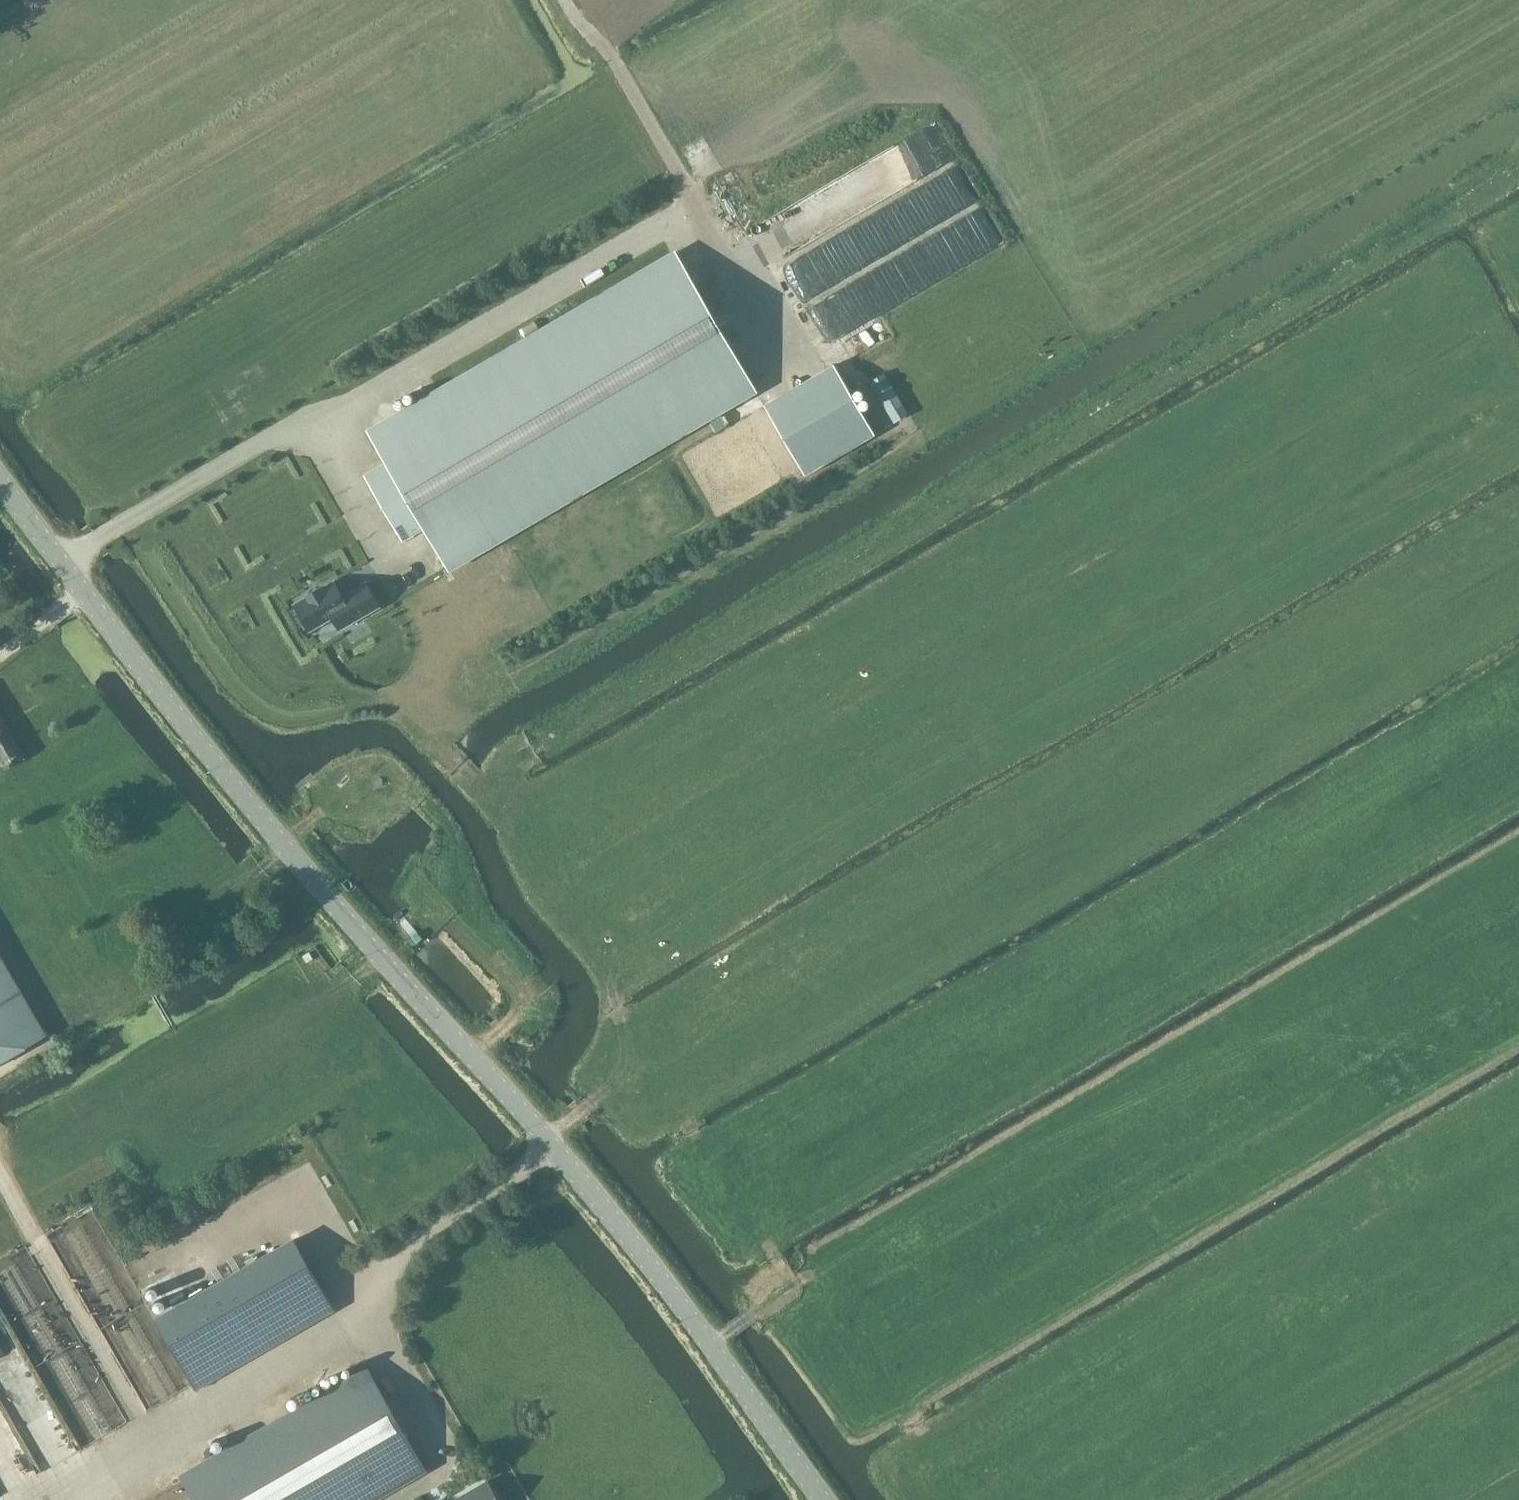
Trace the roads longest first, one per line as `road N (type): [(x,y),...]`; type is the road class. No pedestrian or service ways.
road 1 (tertiary): [(820,1499),(710,1344),(541,1133),(194,738),(0,478)]
road 2 (track): [(72,1499),(365,1329),(373,1279),(552,1148)]
road 3 (track): [(576,932),(614,994),(609,1068),(589,1100),(541,1133)]

